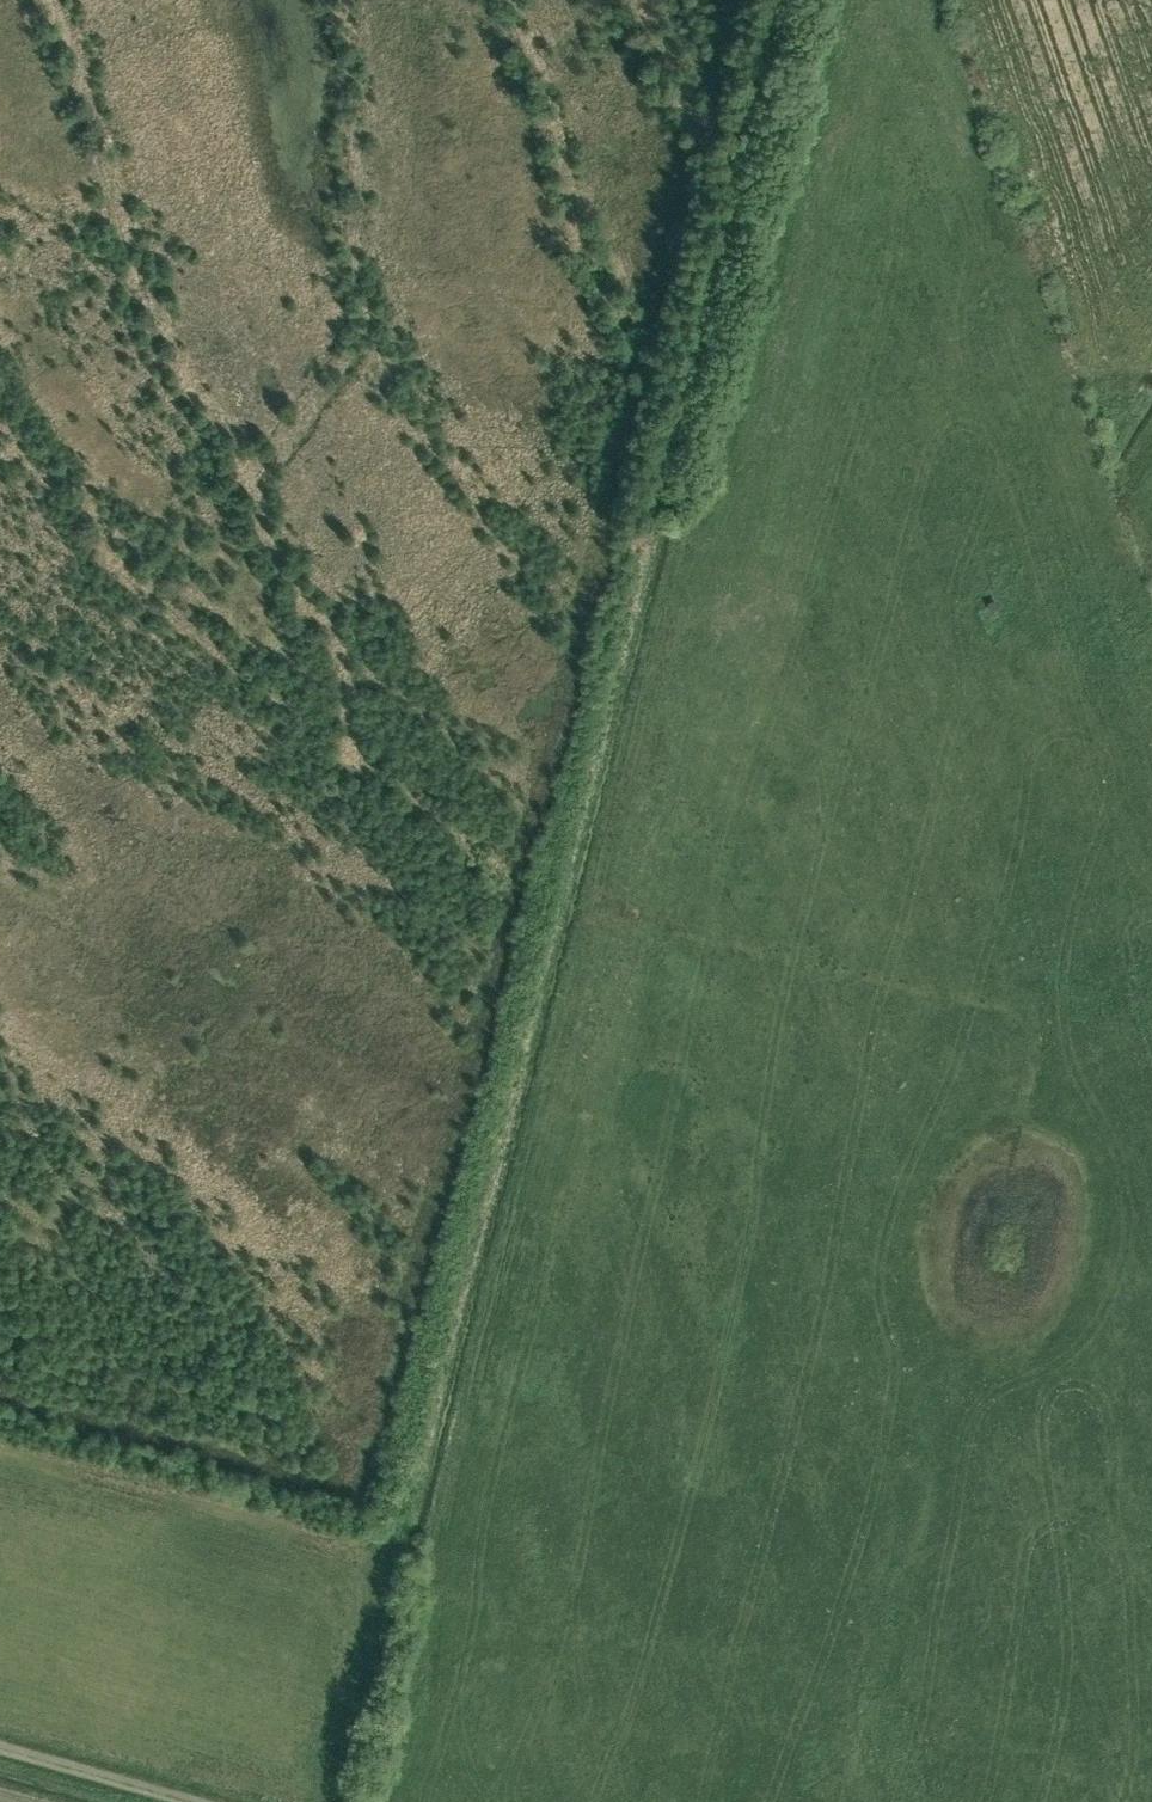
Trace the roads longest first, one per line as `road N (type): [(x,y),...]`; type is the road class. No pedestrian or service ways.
road 1 (unclassified): [(197,1801),(0,1746)]

